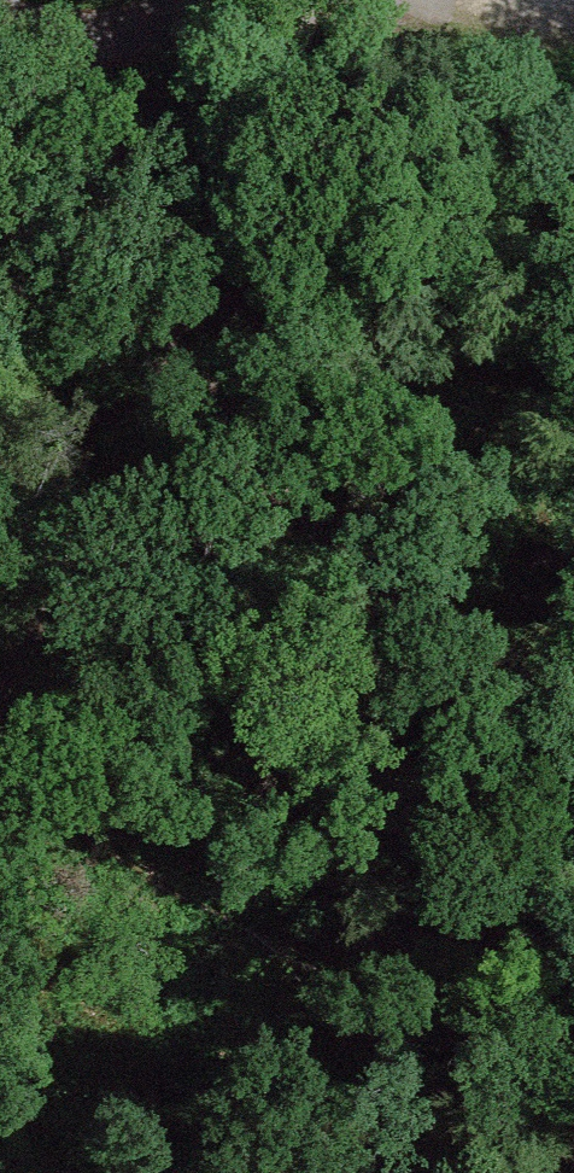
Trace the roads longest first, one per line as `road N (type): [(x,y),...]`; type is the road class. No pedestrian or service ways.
road 1 (track): [(137,46),(191,197),(236,421),(318,590),(573,757)]
road 2 (track): [(0,776),(399,0)]
road 3 (track): [(236,421),(573,342)]
road 4 (unclassified): [(0,19),(137,46),(246,27),(278,0)]

